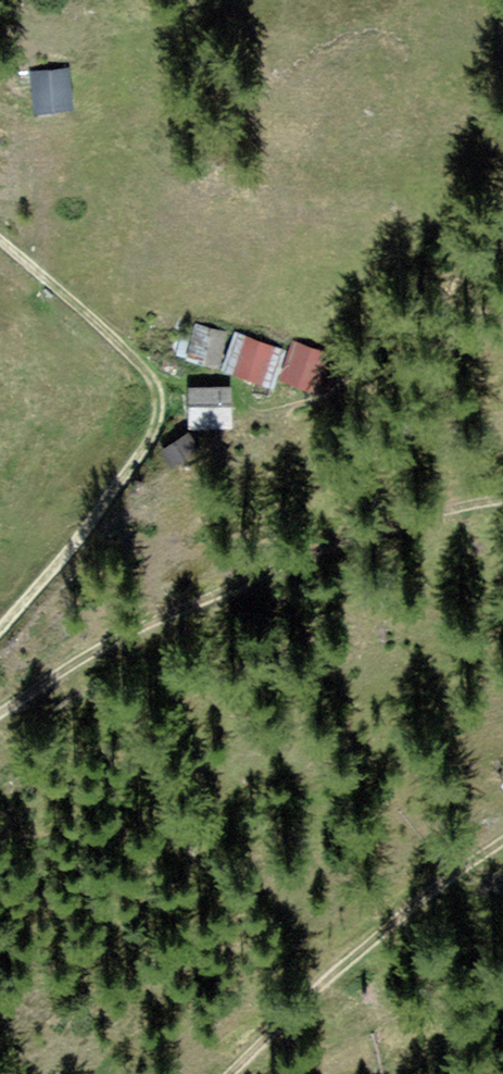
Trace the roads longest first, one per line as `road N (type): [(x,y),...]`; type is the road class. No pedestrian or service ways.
road 1 (track): [(502,500),(420,516),(280,561),(107,644),(0,710)]
road 2 (track): [(227,1073),(373,939),(502,840)]
road 3 (track): [(0,629),(145,448),(159,408),(153,381)]
road 4 (track): [(153,381),(0,240)]

